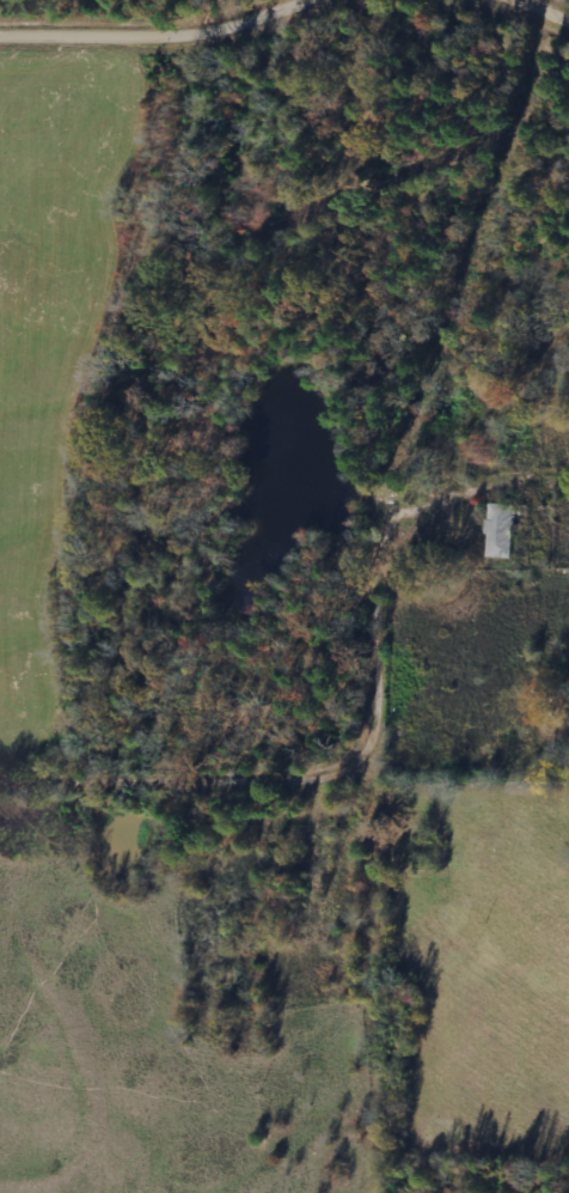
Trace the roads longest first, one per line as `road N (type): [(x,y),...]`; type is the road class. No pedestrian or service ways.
road 1 (residential): [(0,776),(348,766),(378,741),(399,491)]
road 2 (residential): [(0,32),(169,34),(331,0)]

